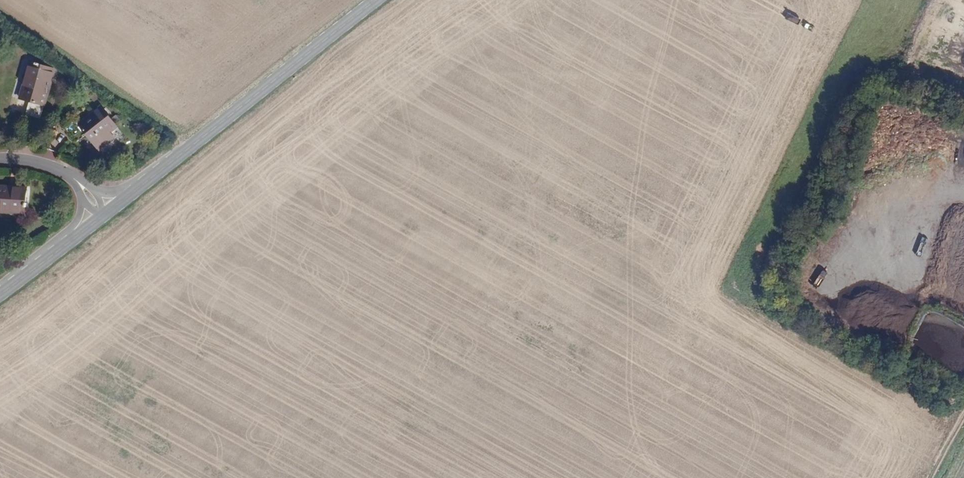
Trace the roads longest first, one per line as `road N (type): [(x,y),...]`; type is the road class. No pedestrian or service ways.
road 1 (tertiary): [(380,0),(106,211)]
road 2 (tertiary): [(106,211),(0,296)]
road 3 (residential): [(0,158),(51,167),(106,211)]

